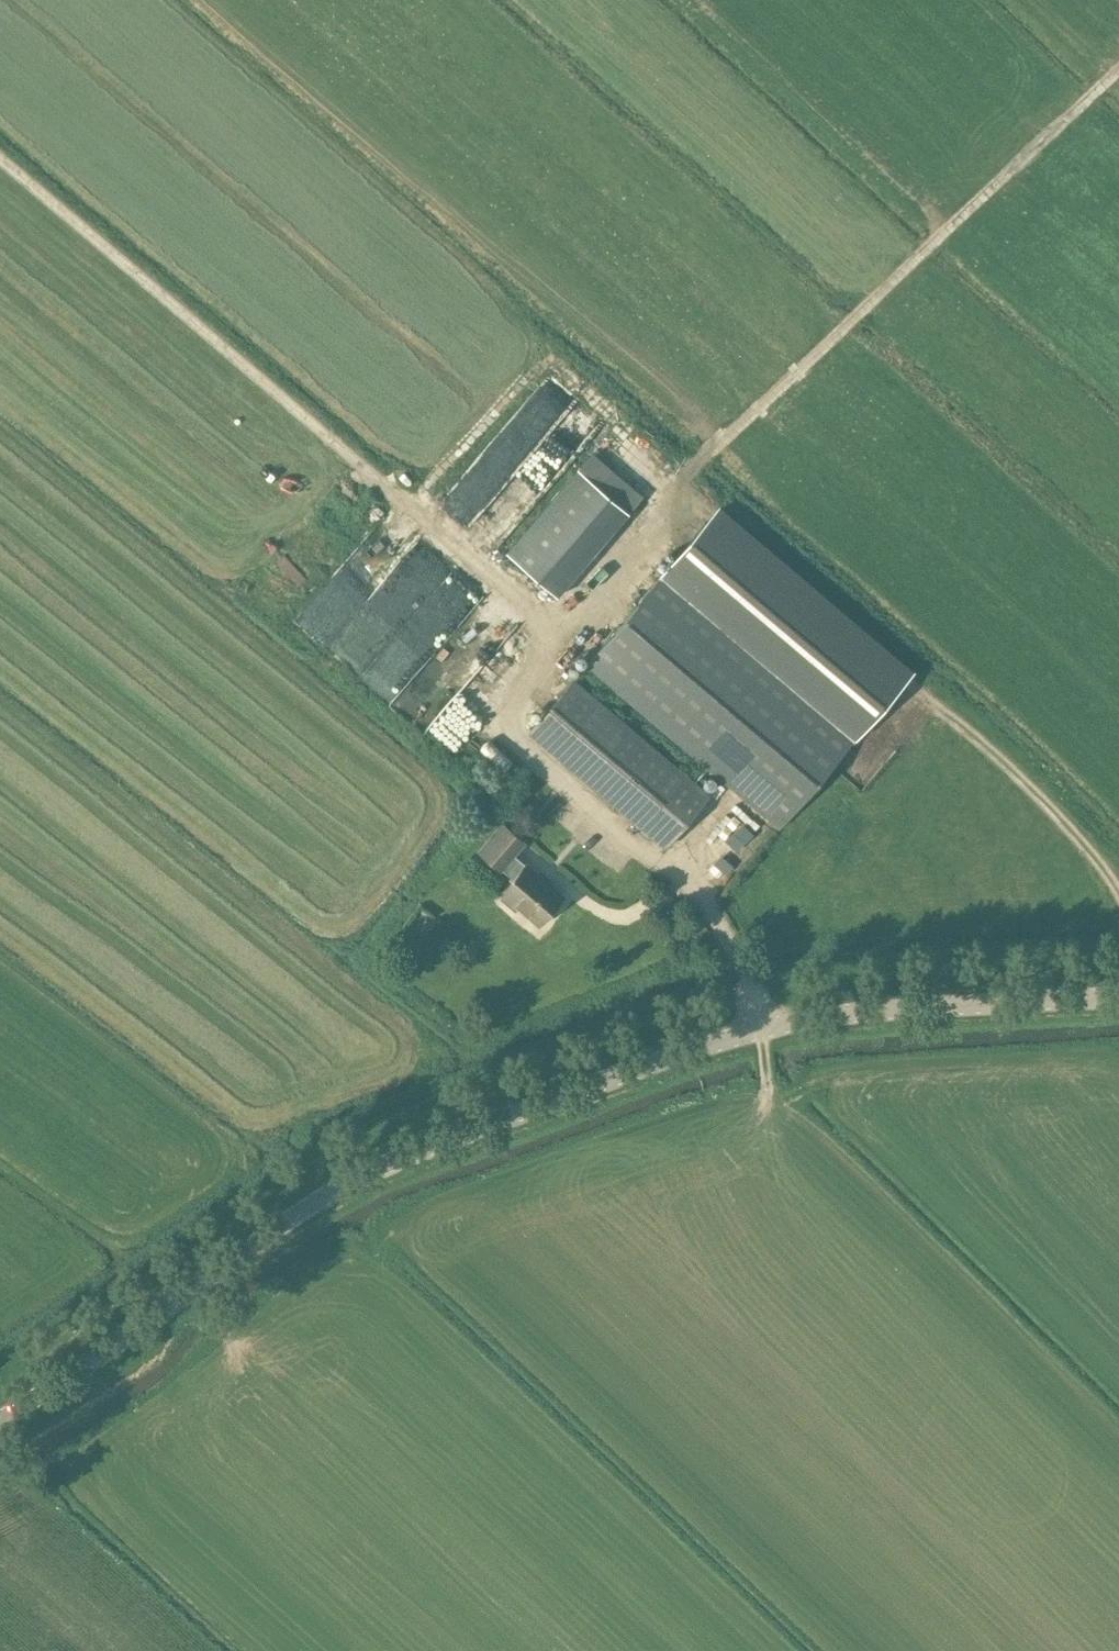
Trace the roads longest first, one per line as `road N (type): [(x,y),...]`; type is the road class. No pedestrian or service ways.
road 1 (unclassified): [(0,1419),(305,1207),(522,1112),(771,1028),(895,1010),(1118,997)]
road 2 (track): [(515,738),(515,706),(555,632),(0,160)]

